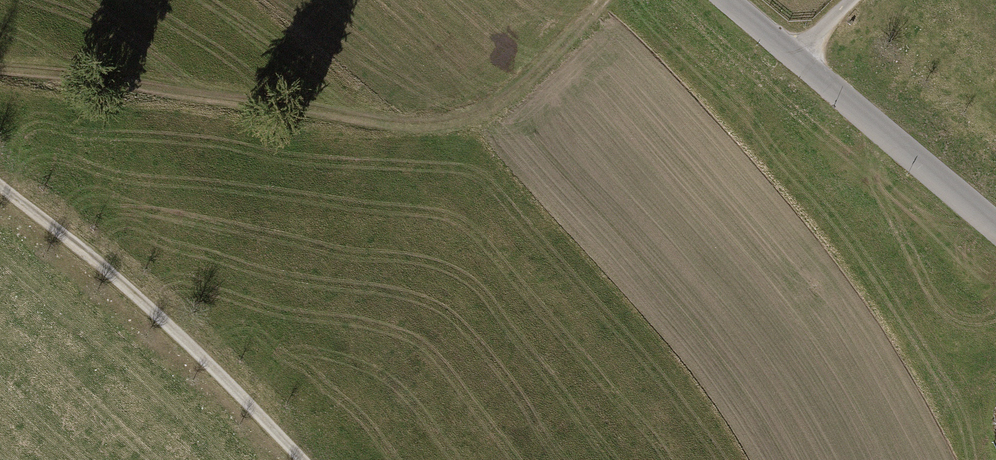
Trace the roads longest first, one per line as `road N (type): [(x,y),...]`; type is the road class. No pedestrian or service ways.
road 1 (track): [(602,0),(493,111),(440,127),(0,70)]
road 2 (track): [(303,459),(157,314),(0,185)]
road 3 (unclassified): [(995,225),(795,57)]

